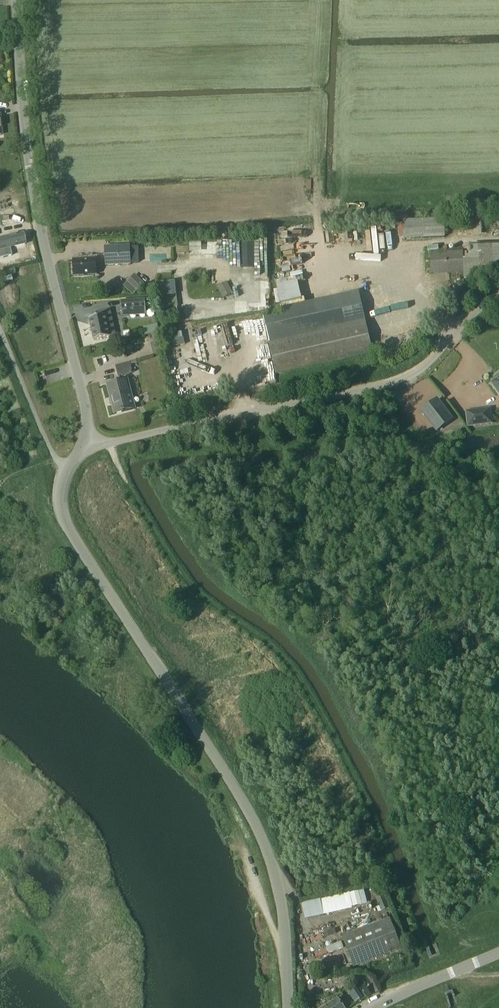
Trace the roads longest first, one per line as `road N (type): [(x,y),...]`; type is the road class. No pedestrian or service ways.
road 1 (unclassified): [(286,1007),(284,896),(264,842),(63,524),(61,475),(94,447)]
road 2 (unclassified): [(94,447),(33,204),(16,0)]
road 3 (unclassified): [(94,447),(386,385),(417,373),(498,293)]
road 4 (tertiary): [(373,1007),(498,953)]

